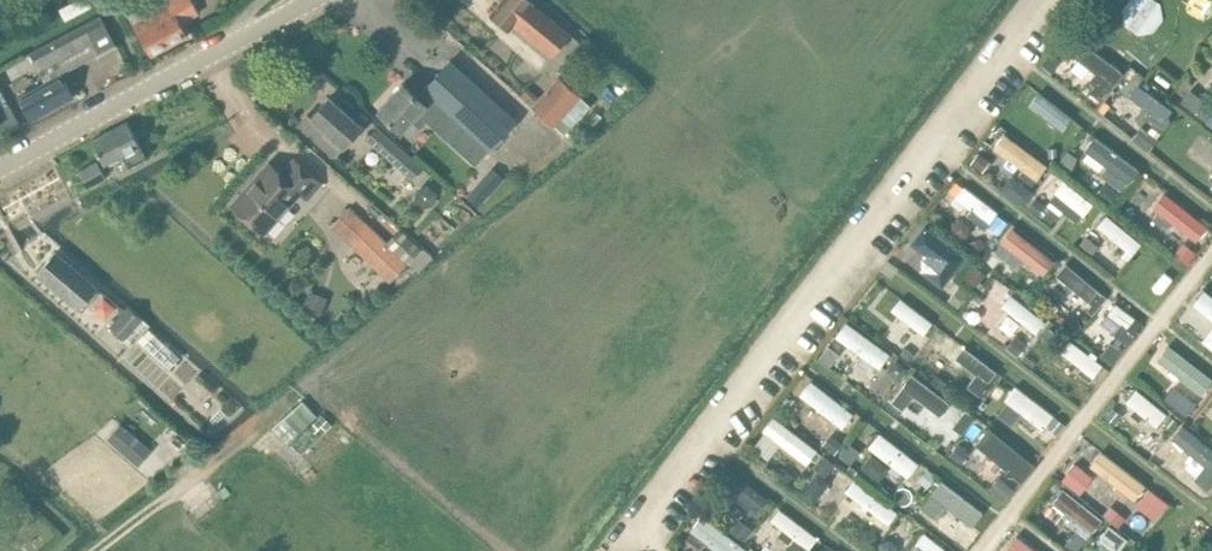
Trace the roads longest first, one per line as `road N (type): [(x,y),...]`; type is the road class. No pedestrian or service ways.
road 1 (residential): [(0,168),(312,0)]

